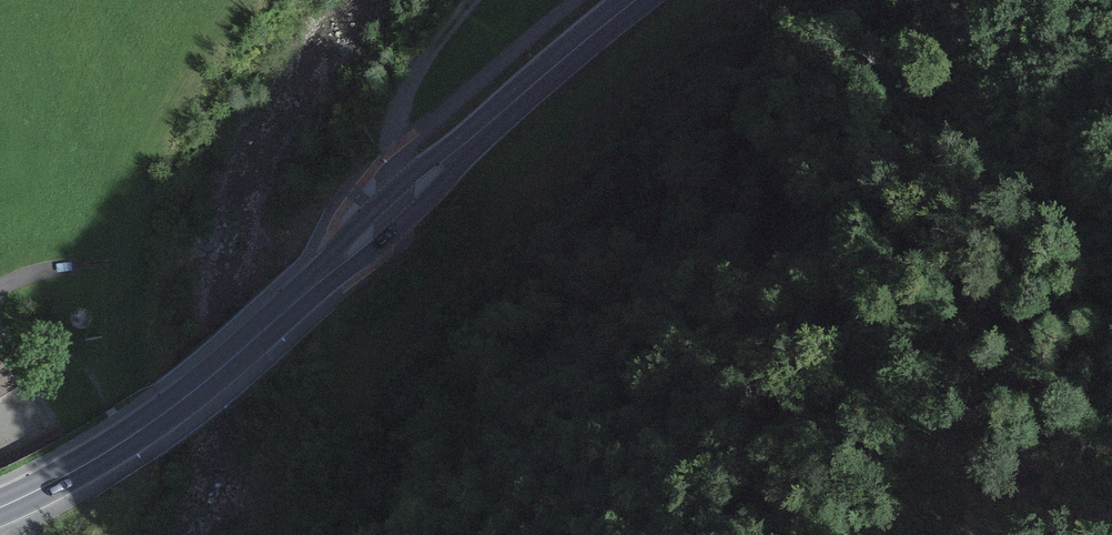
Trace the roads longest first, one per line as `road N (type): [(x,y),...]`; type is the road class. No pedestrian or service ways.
road 1 (primary): [(0,507),(119,443),(303,298),(415,178),(641,0)]
road 2 (track): [(354,249),(401,283),(446,286),(545,163),(743,0)]

